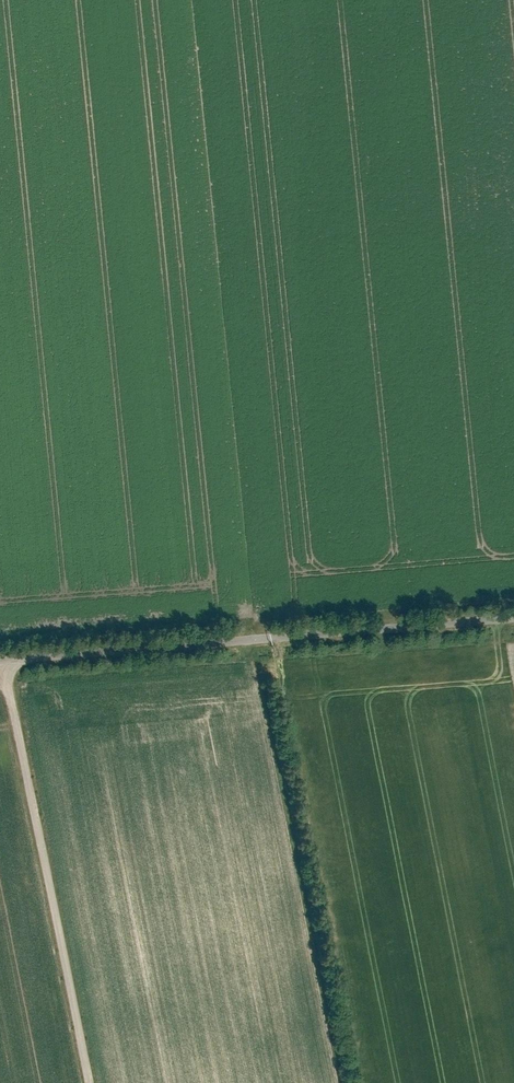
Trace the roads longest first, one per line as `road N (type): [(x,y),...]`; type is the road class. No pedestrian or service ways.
road 1 (unclassified): [(0,663),(513,618)]
road 2 (track): [(5,662),(87,1082)]

